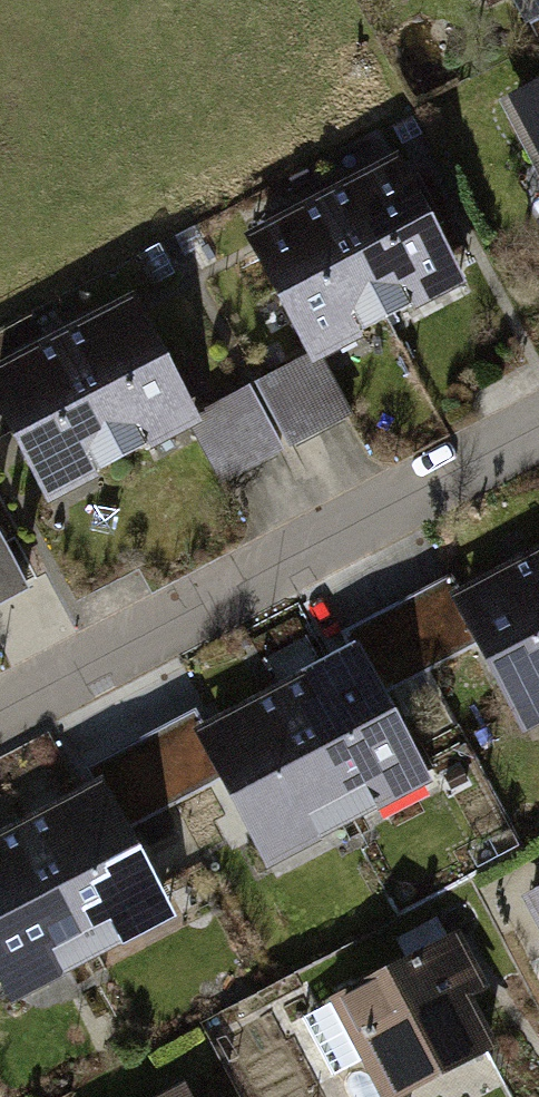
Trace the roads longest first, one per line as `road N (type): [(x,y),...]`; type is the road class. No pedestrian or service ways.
road 1 (residential): [(538,427),(0,709)]

